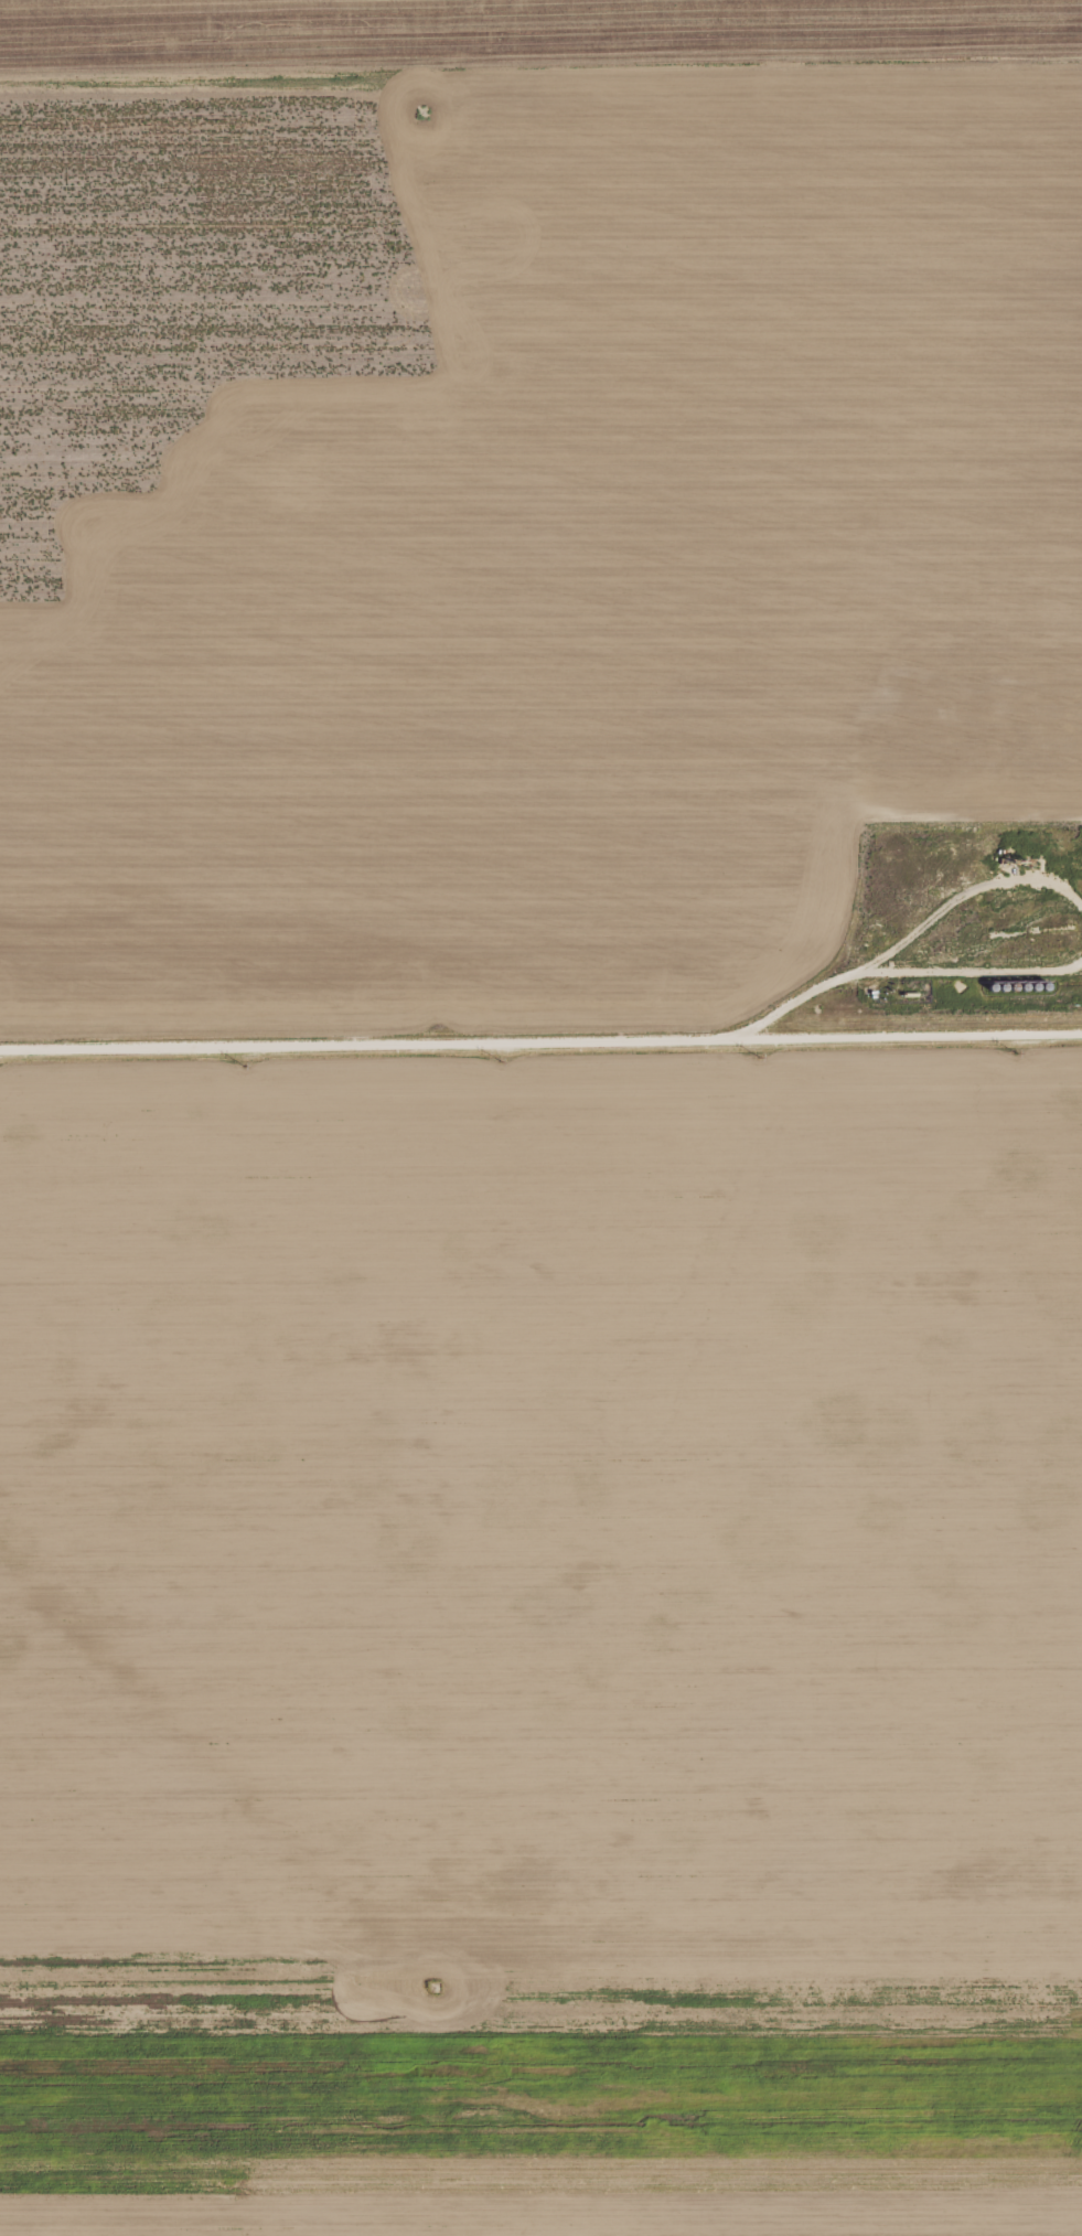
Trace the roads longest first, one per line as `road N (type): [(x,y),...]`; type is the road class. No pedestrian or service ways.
road 1 (residential): [(0,1047),(1081,1031)]

